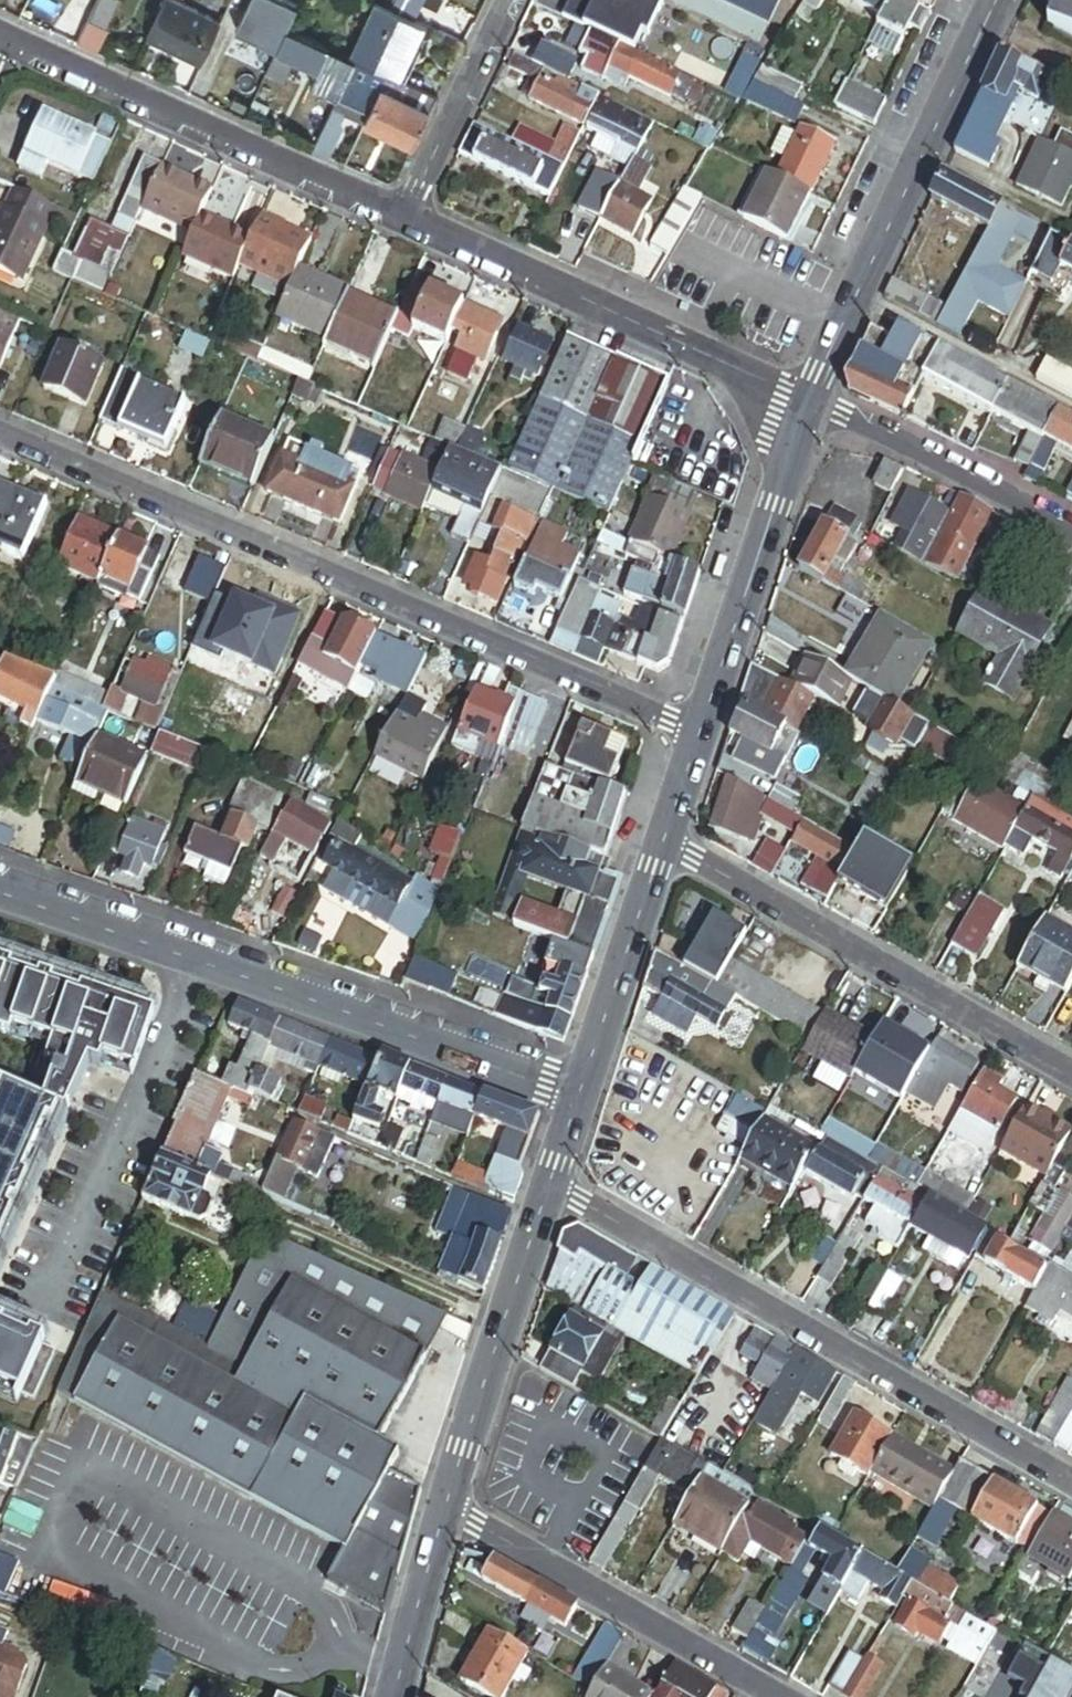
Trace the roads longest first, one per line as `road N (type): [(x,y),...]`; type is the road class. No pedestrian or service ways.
road 1 (residential): [(701,730),(0,431)]
road 2 (residential): [(551,1185),(1071,1481)]
road 3 (residential): [(664,844),(1071,1078)]
road 4 (residential): [(3,36),(406,219)]
road 5 (residential): [(406,219),(809,399)]
road 6 (tertiary): [(809,399),(996,0)]
road 7 (residential): [(190,961),(580,1097)]
road 8 (residential): [(190,961),(166,1062),(42,1307)]
road 9 (residential): [(445,1511),(771,1696)]
road 10 (tertiary): [(701,730),(809,399)]
road 11 (tertiary): [(445,1511),(551,1185)]
road 12 (residential): [(809,399),(1071,529)]
road 13 (tertiary): [(580,1097),(664,844)]
road 14 (residential): [(508,0),(406,219)]
road 15 (residential): [(0,895),(190,961)]
road 16 (tertiary): [(395,1696),(445,1511)]
road 17 (tertiary): [(664,844),(701,730)]

